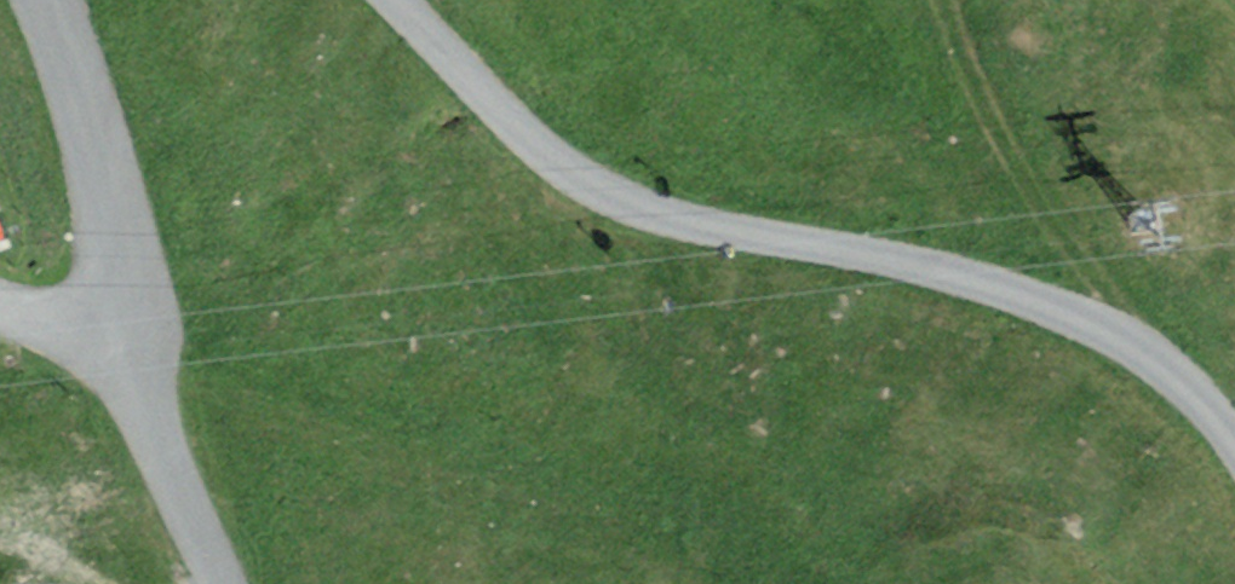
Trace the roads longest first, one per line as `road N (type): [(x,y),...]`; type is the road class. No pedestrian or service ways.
road 1 (unclassified): [(1234,465),(1204,411),(1140,357),(984,290),(634,213),(533,151),(390,0)]
road 2 (unclassified): [(13,0),(99,204),(111,324),(148,441),(216,583)]
road 3 (track): [(1140,357),(980,95),(938,0)]

